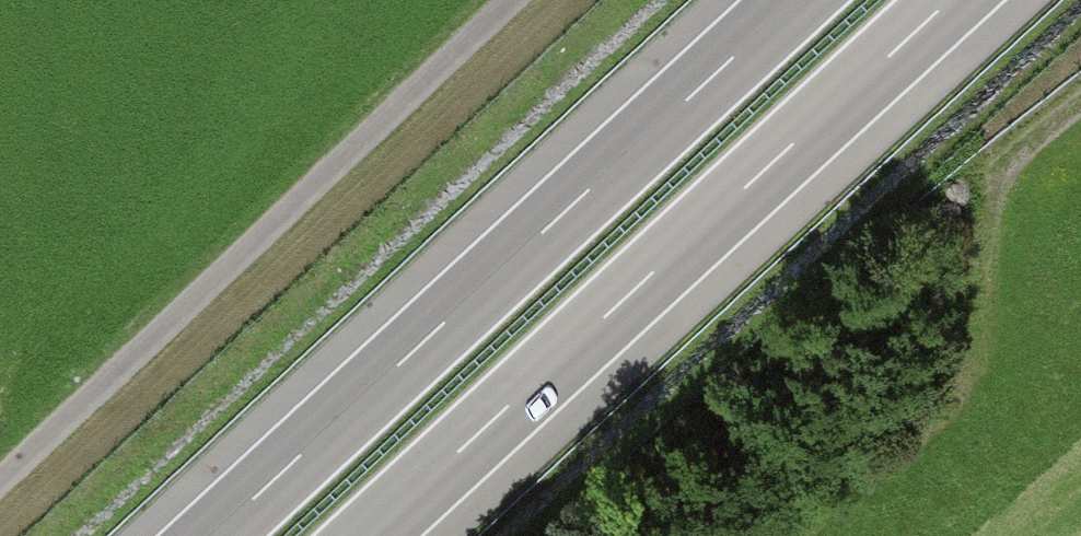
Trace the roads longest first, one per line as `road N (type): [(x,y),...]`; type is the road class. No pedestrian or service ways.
road 1 (motorway): [(367,535),(952,0)]
road 2 (motorway): [(797,0),(213,535)]
road 3 (track): [(0,502),(529,0)]
road 4 (track): [(1080,100),(1035,133),(985,211)]

